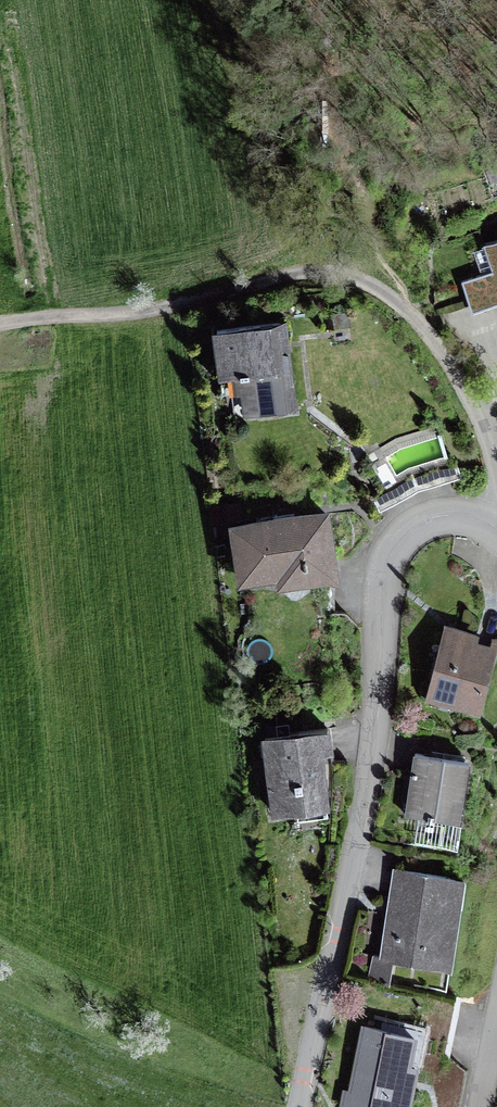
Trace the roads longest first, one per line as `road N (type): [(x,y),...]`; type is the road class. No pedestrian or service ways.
road 1 (residential): [(496,531),(473,518),(434,519),(407,535),(388,566),(355,853),(299,1106)]

